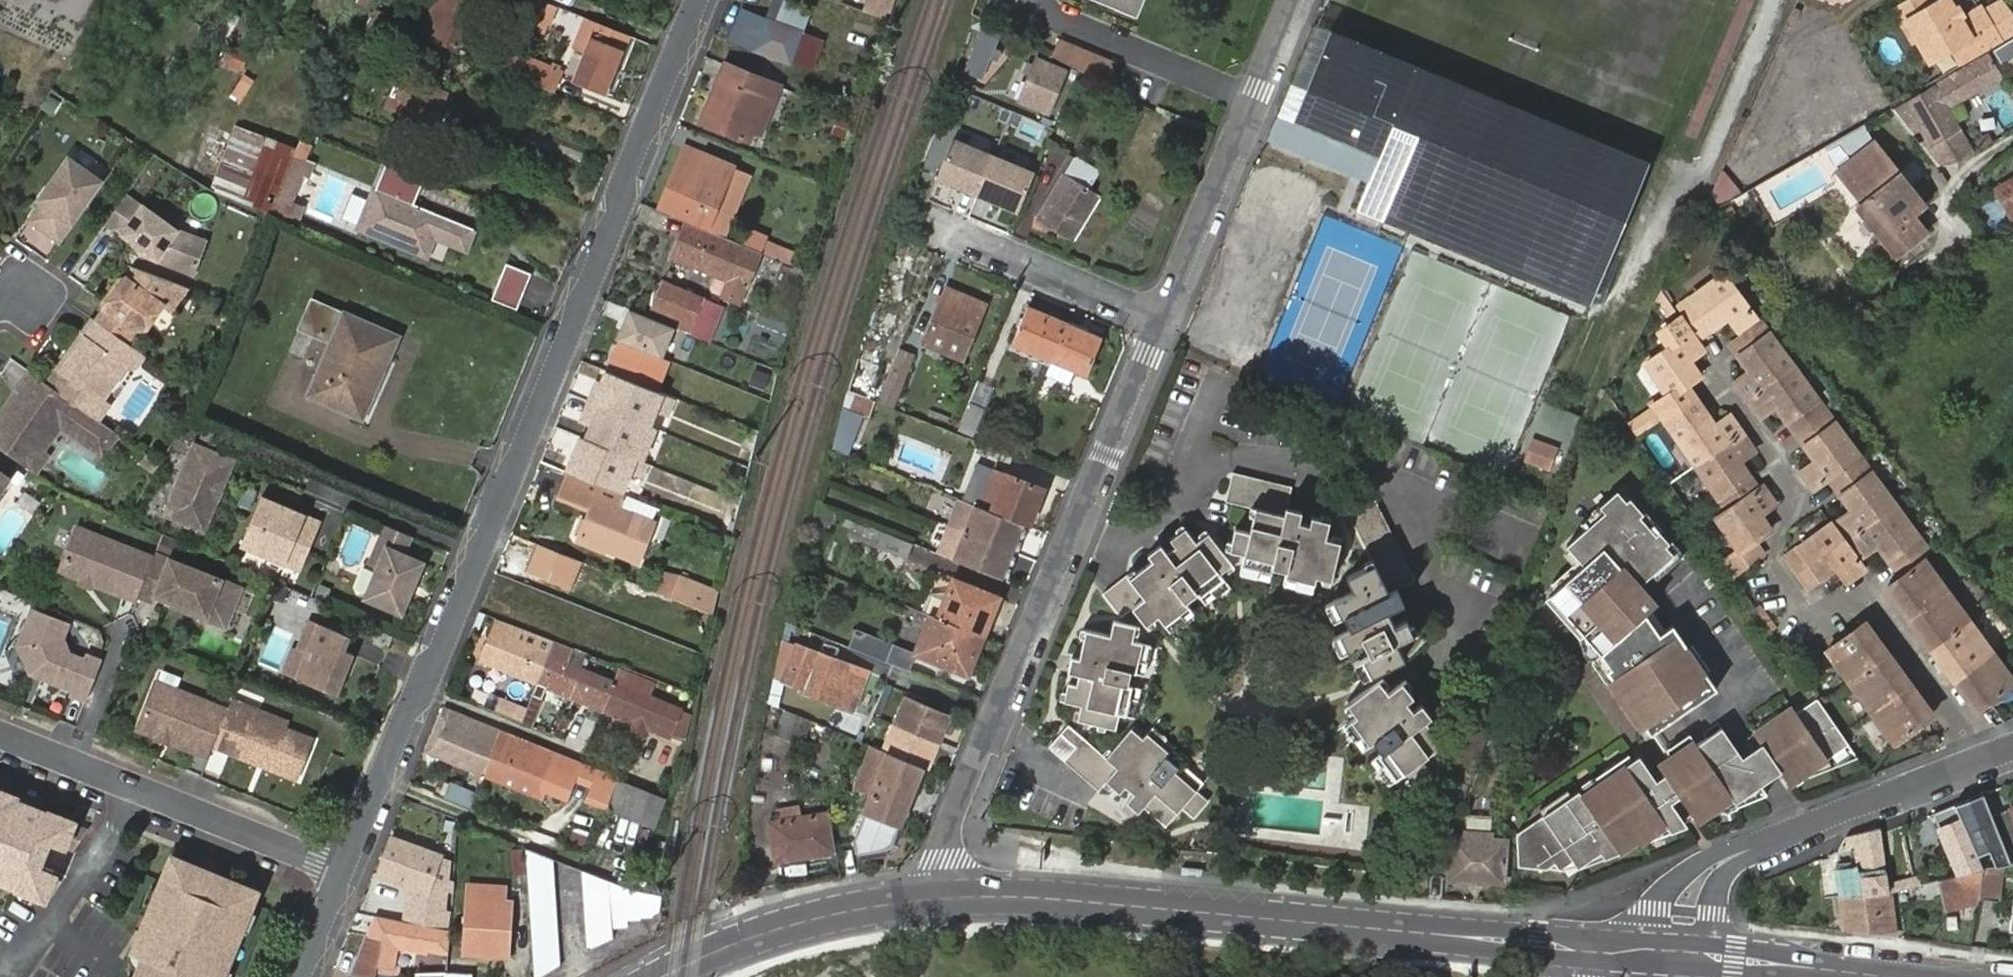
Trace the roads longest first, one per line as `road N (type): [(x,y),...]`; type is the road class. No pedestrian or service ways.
road 1 (residential): [(702,0),(349,875)]
road 2 (tertiary): [(1627,950),(1078,899),(936,898)]
road 3 (residential): [(1164,319),(932,860),(936,898)]
road 4 (residential): [(1982,757),(1864,594),(1811,626),(1768,566),(1793,491),(1719,378)]
road 5 (residential): [(1627,950),(1682,926),(1695,888),(1720,863),(1982,757)]
road 6 (residential): [(0,735),(349,875)]
road 7 (tertiary): [(936,898),(804,922),(662,976)]
road 8 (tertiary): [(1885,976),(1627,950)]
road 9 (residential): [(1036,0),(1033,10),(1253,98)]
road 10 (residential): [(1253,98),(1164,319)]
road 11 (residential): [(957,238),(1164,319)]

